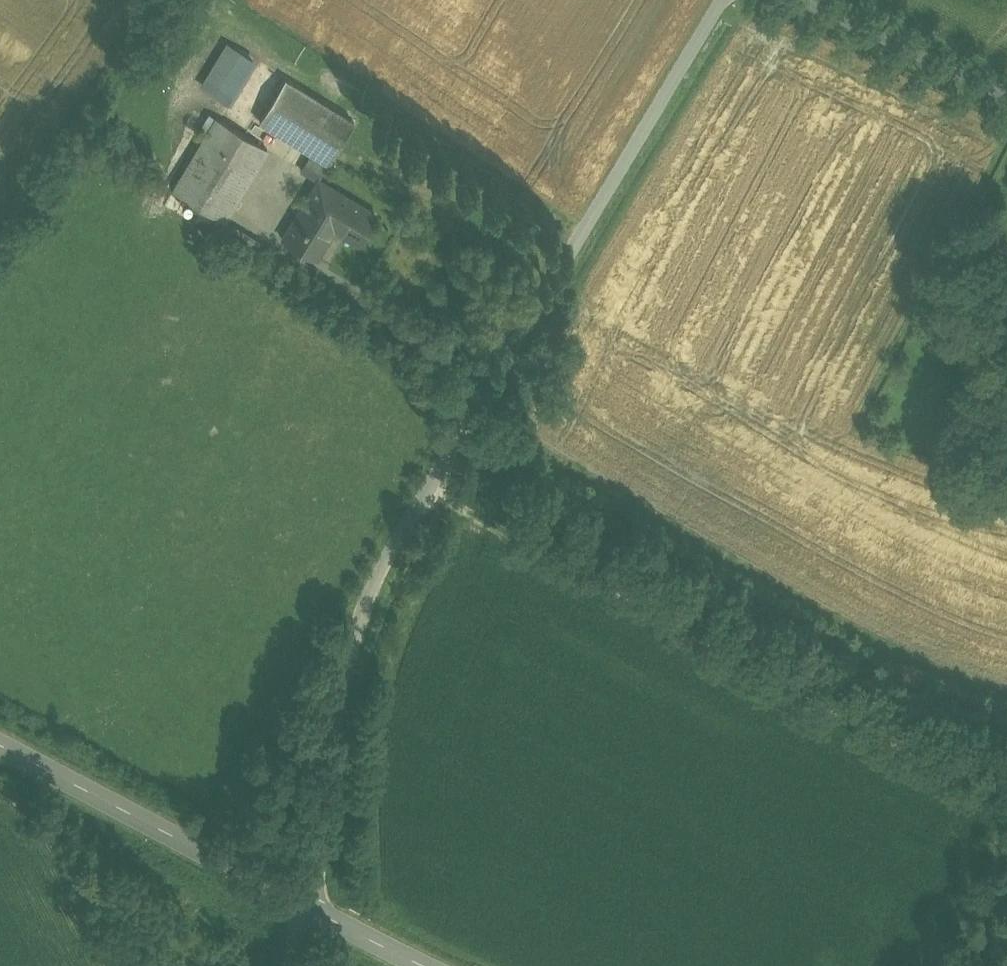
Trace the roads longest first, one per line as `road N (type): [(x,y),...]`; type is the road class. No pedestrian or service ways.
road 1 (residential): [(287,894),(367,627),(736,0)]
road 2 (tertiary): [(287,894),(0,742)]
road 3 (tertiary): [(430,965),(287,894)]

